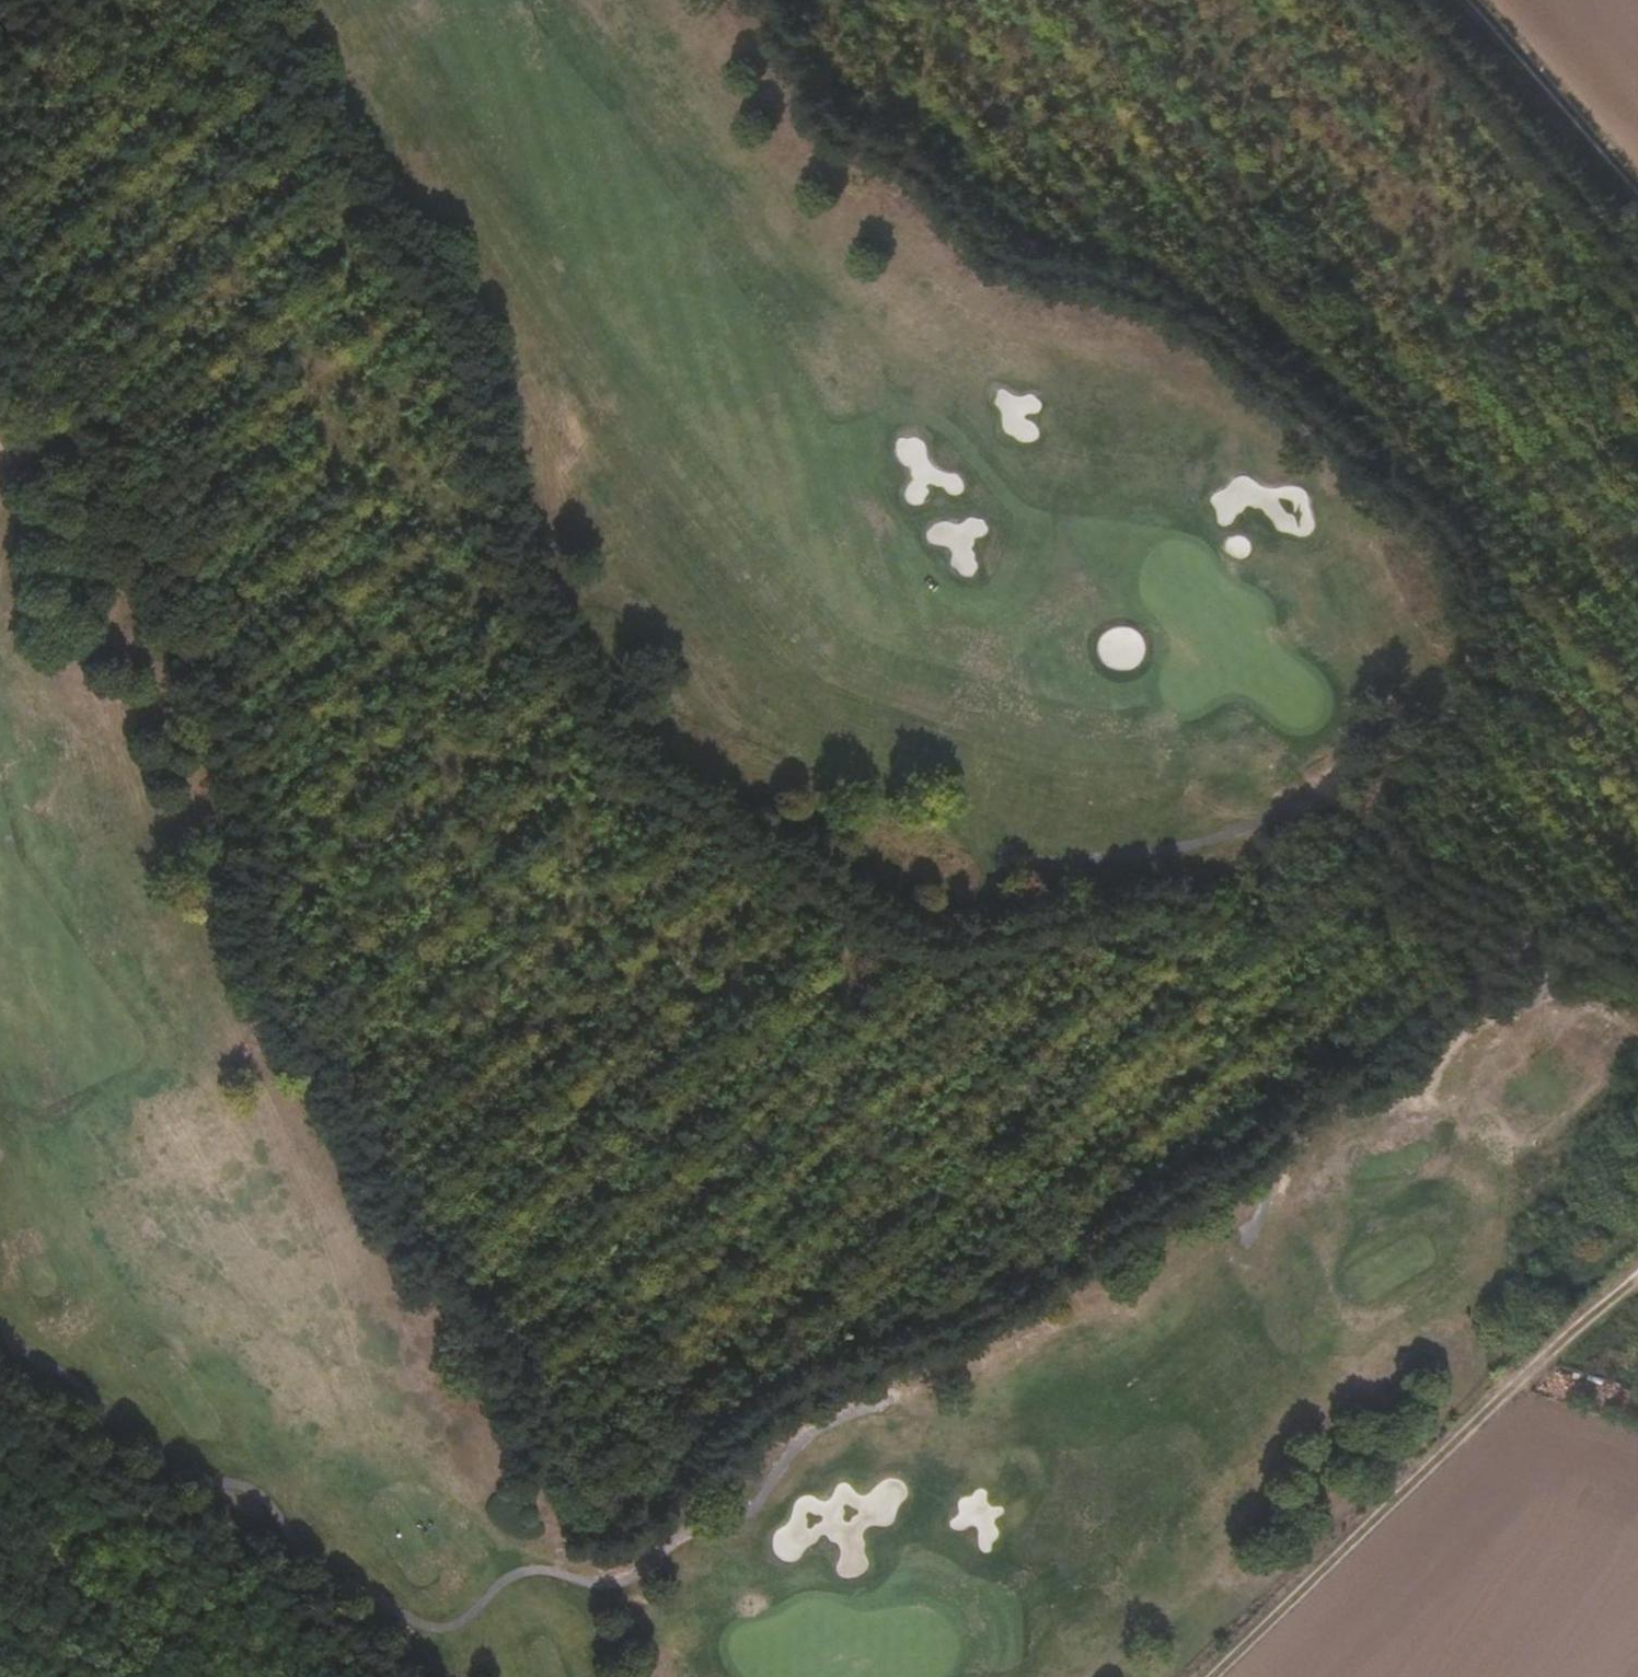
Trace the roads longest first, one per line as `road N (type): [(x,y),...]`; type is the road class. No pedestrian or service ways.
road 1 (track): [(1523,1376),(1207,1676)]
road 2 (track): [(1637,186),(1479,0)]
road 3 (unclassified): [(1637,1277),(1523,1376)]

